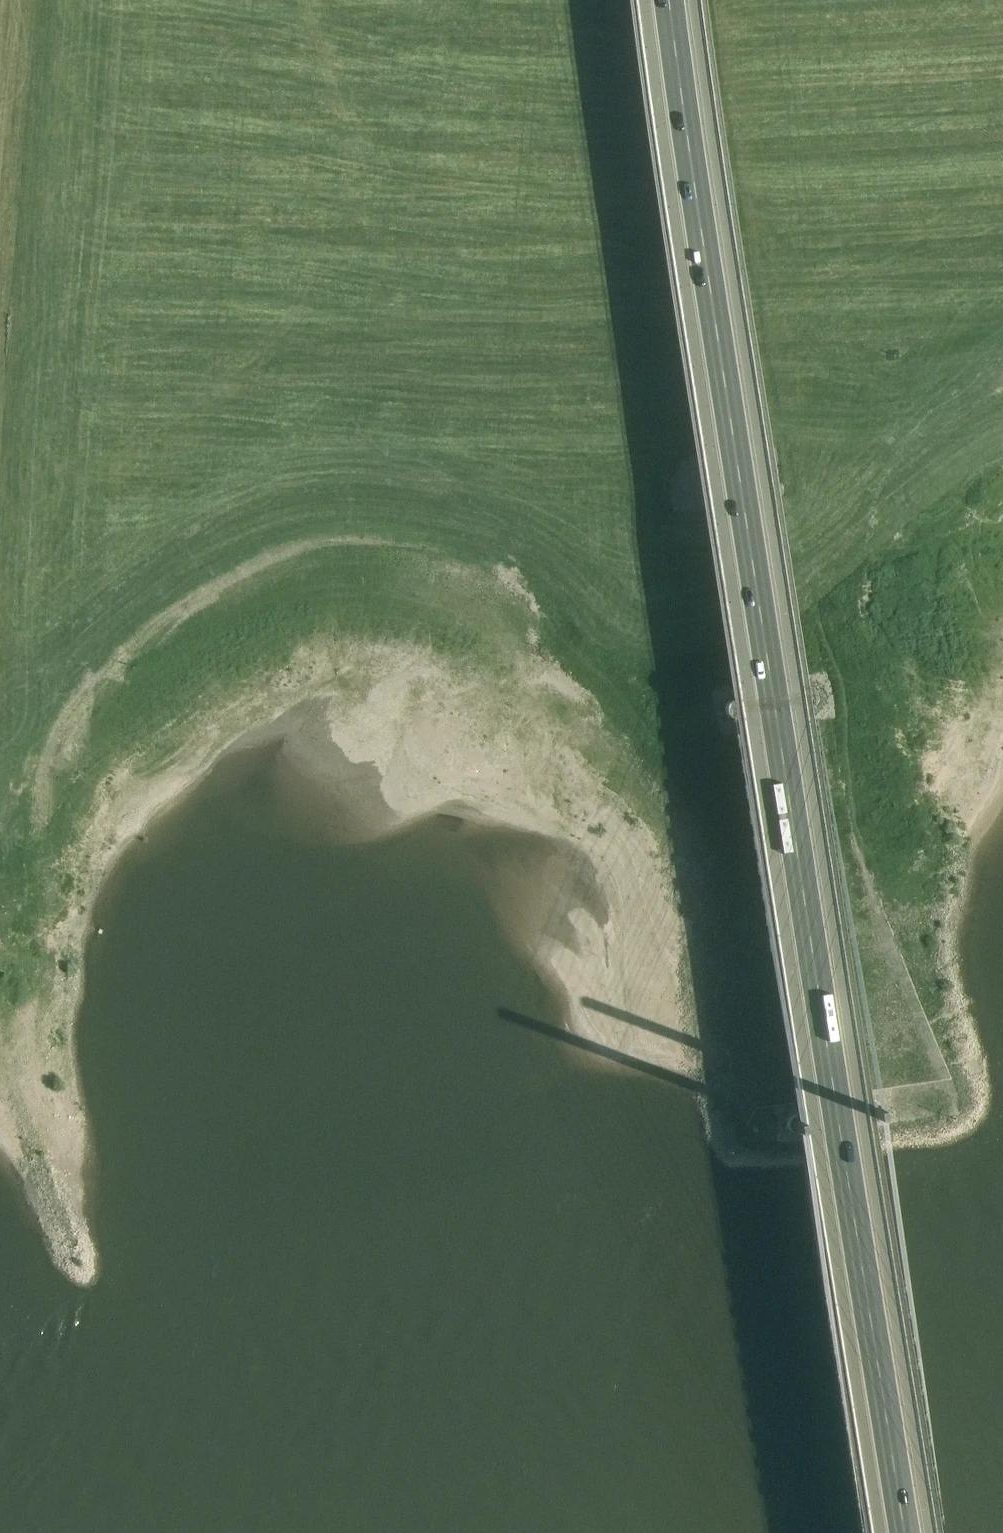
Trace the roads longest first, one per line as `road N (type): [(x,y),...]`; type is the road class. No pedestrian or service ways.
road 1 (primary): [(665,0),(903,1532)]

